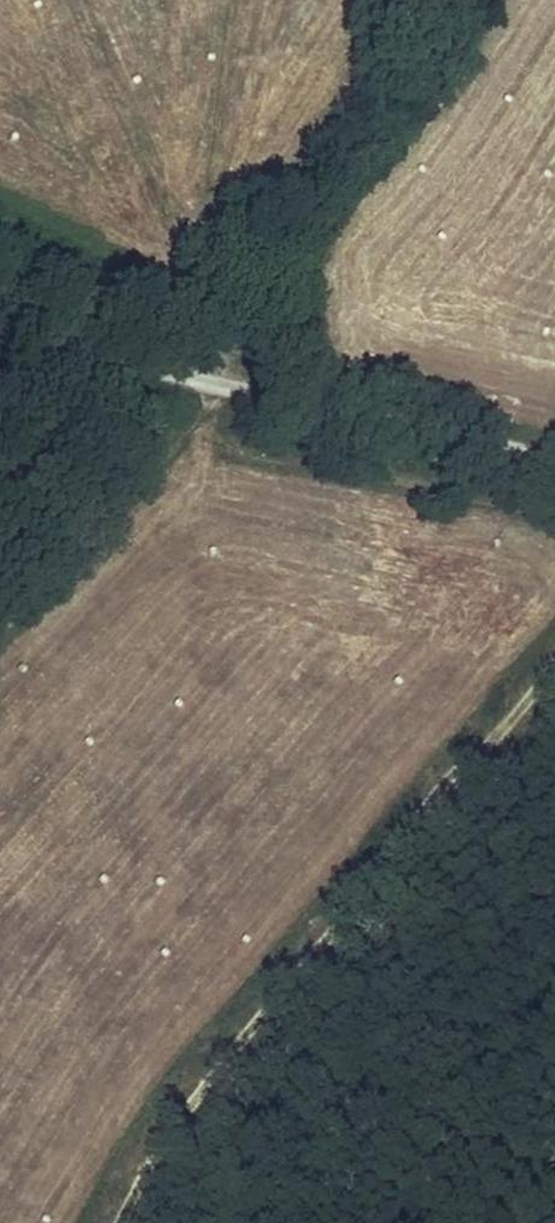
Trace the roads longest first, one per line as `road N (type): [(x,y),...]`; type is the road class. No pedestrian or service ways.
road 1 (track): [(126,1222),(245,1043),(497,748)]
road 2 (track): [(0,321),(114,366),(554,455)]

